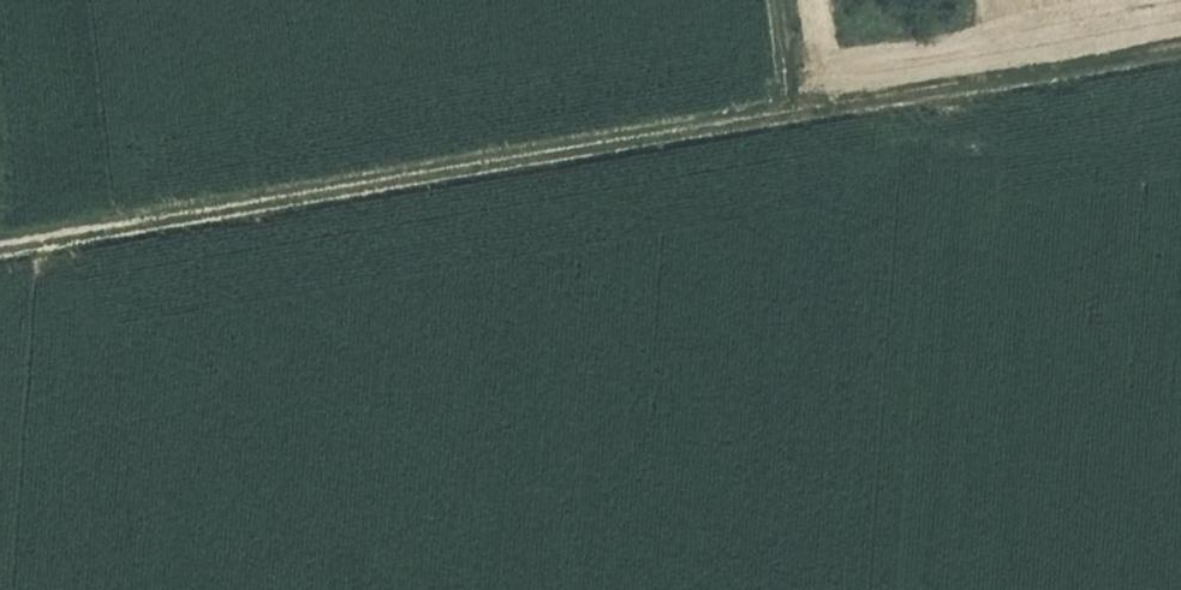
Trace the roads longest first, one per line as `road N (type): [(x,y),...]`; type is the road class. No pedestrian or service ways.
road 1 (track): [(0,258),(1180,44)]

